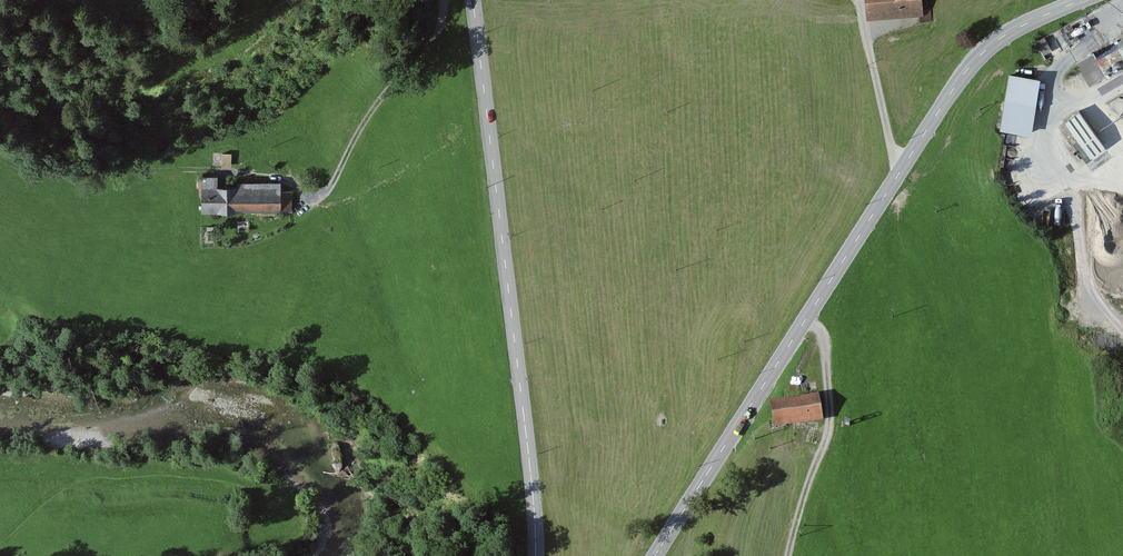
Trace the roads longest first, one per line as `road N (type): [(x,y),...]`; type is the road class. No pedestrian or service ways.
road 1 (tertiary): [(655,555),(965,72),(1009,32),(1081,0)]
road 2 (tertiary): [(536,555),(473,0)]
road 3 (track): [(310,199),(279,172),(157,174),(0,145)]
road 4 (track): [(109,0),(151,22),(167,51),(149,79),(82,97),(0,68)]
road 5 (track): [(788,555),(830,428),(824,337),(805,320)]

